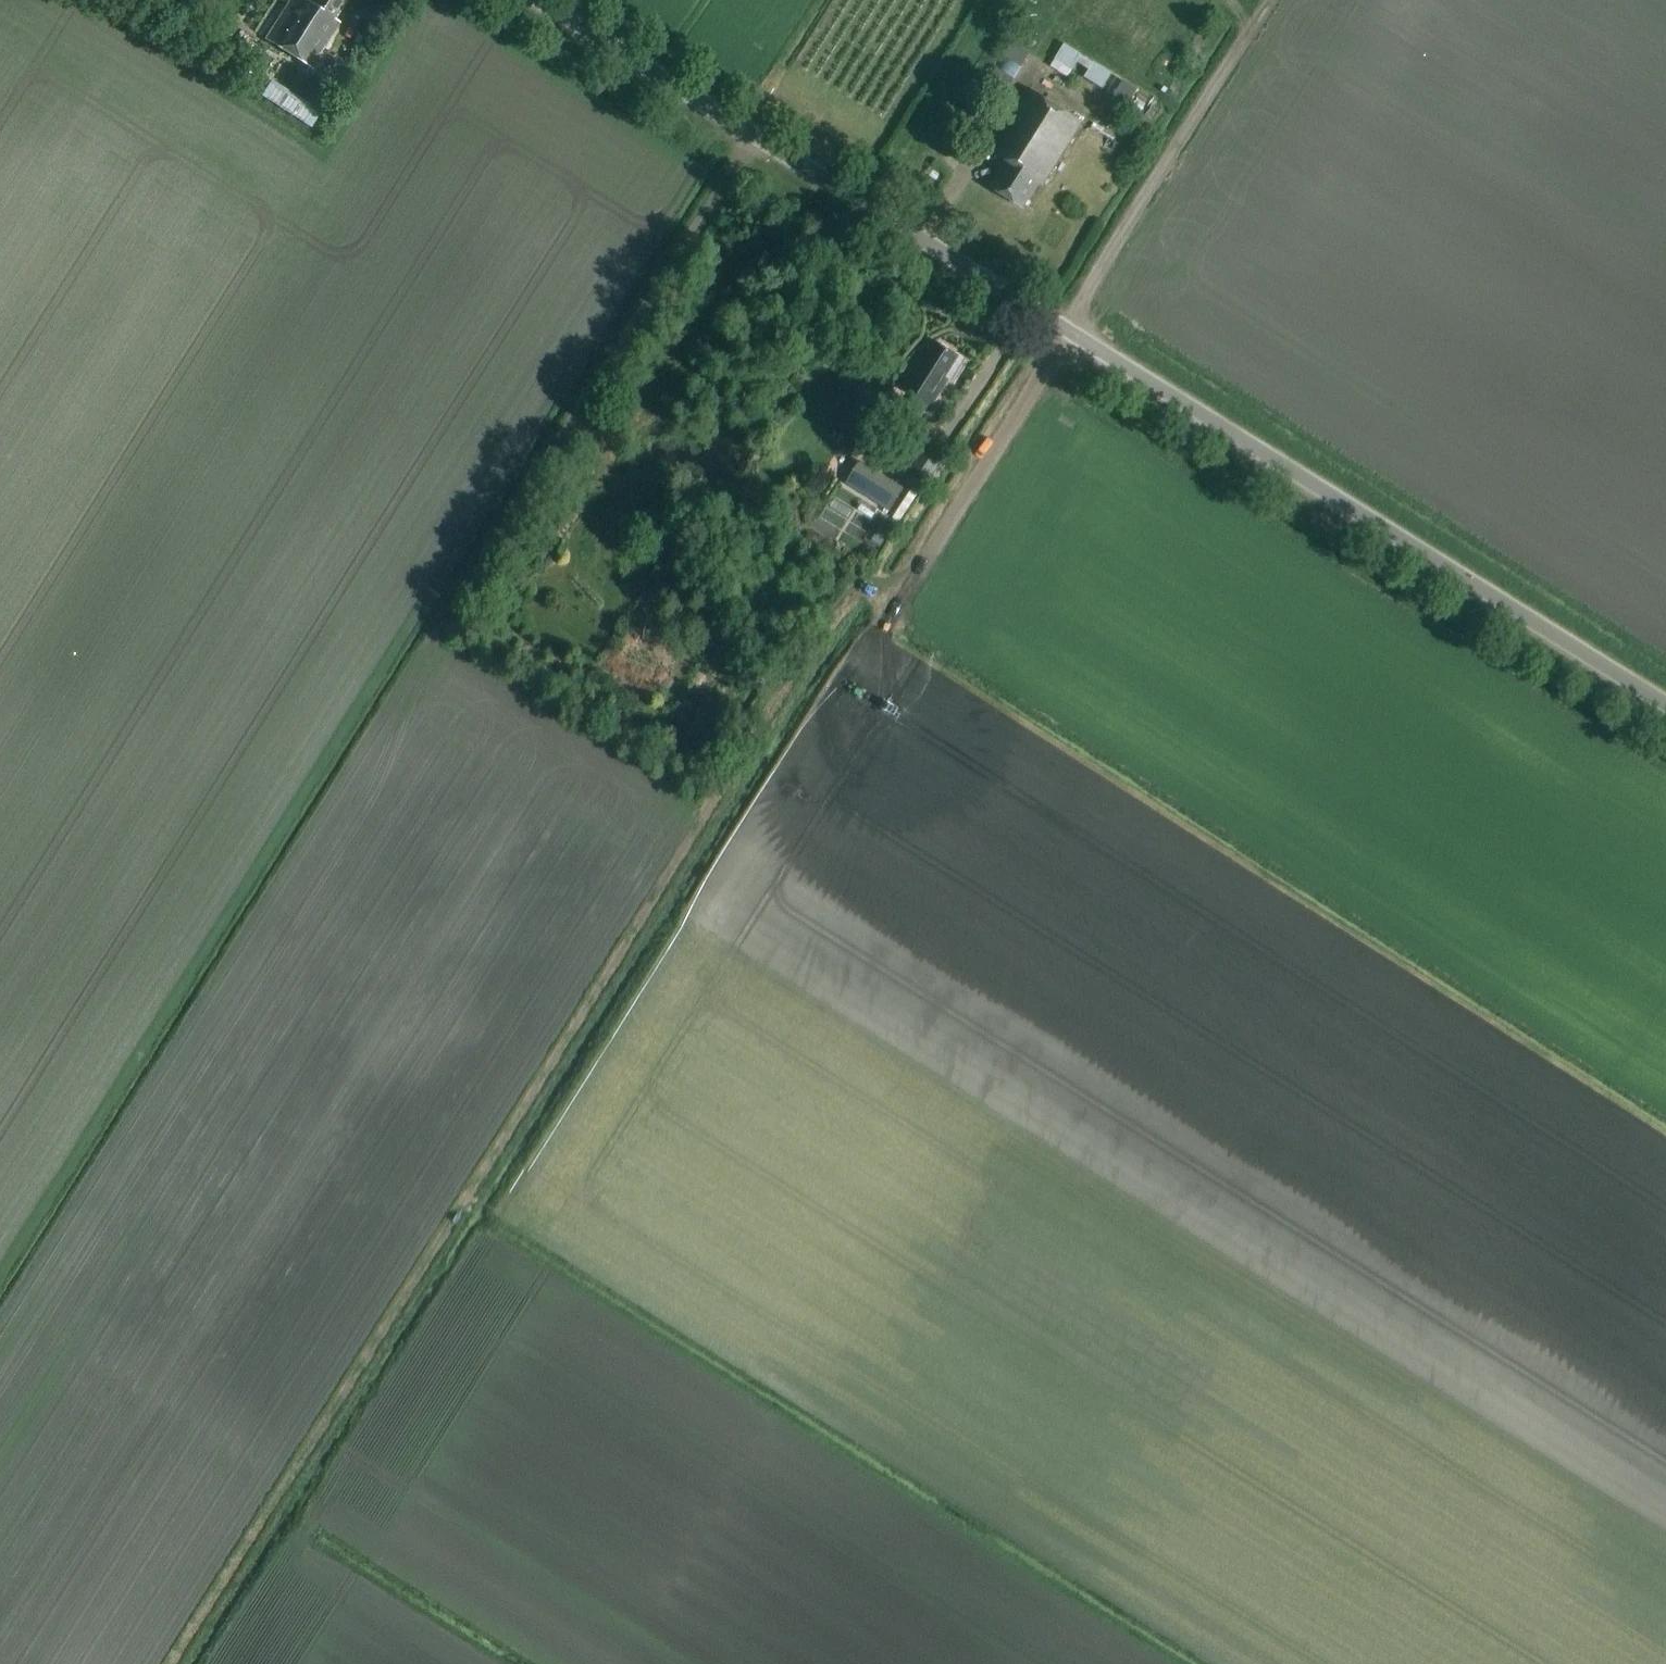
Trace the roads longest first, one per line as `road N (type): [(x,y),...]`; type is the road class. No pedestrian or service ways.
road 1 (track): [(1068,331),(912,579),(842,609),(171,1663)]
road 2 (unclassified): [(1068,331),(1665,705)]
road 3 (unclassified): [(1068,331),(538,0)]

